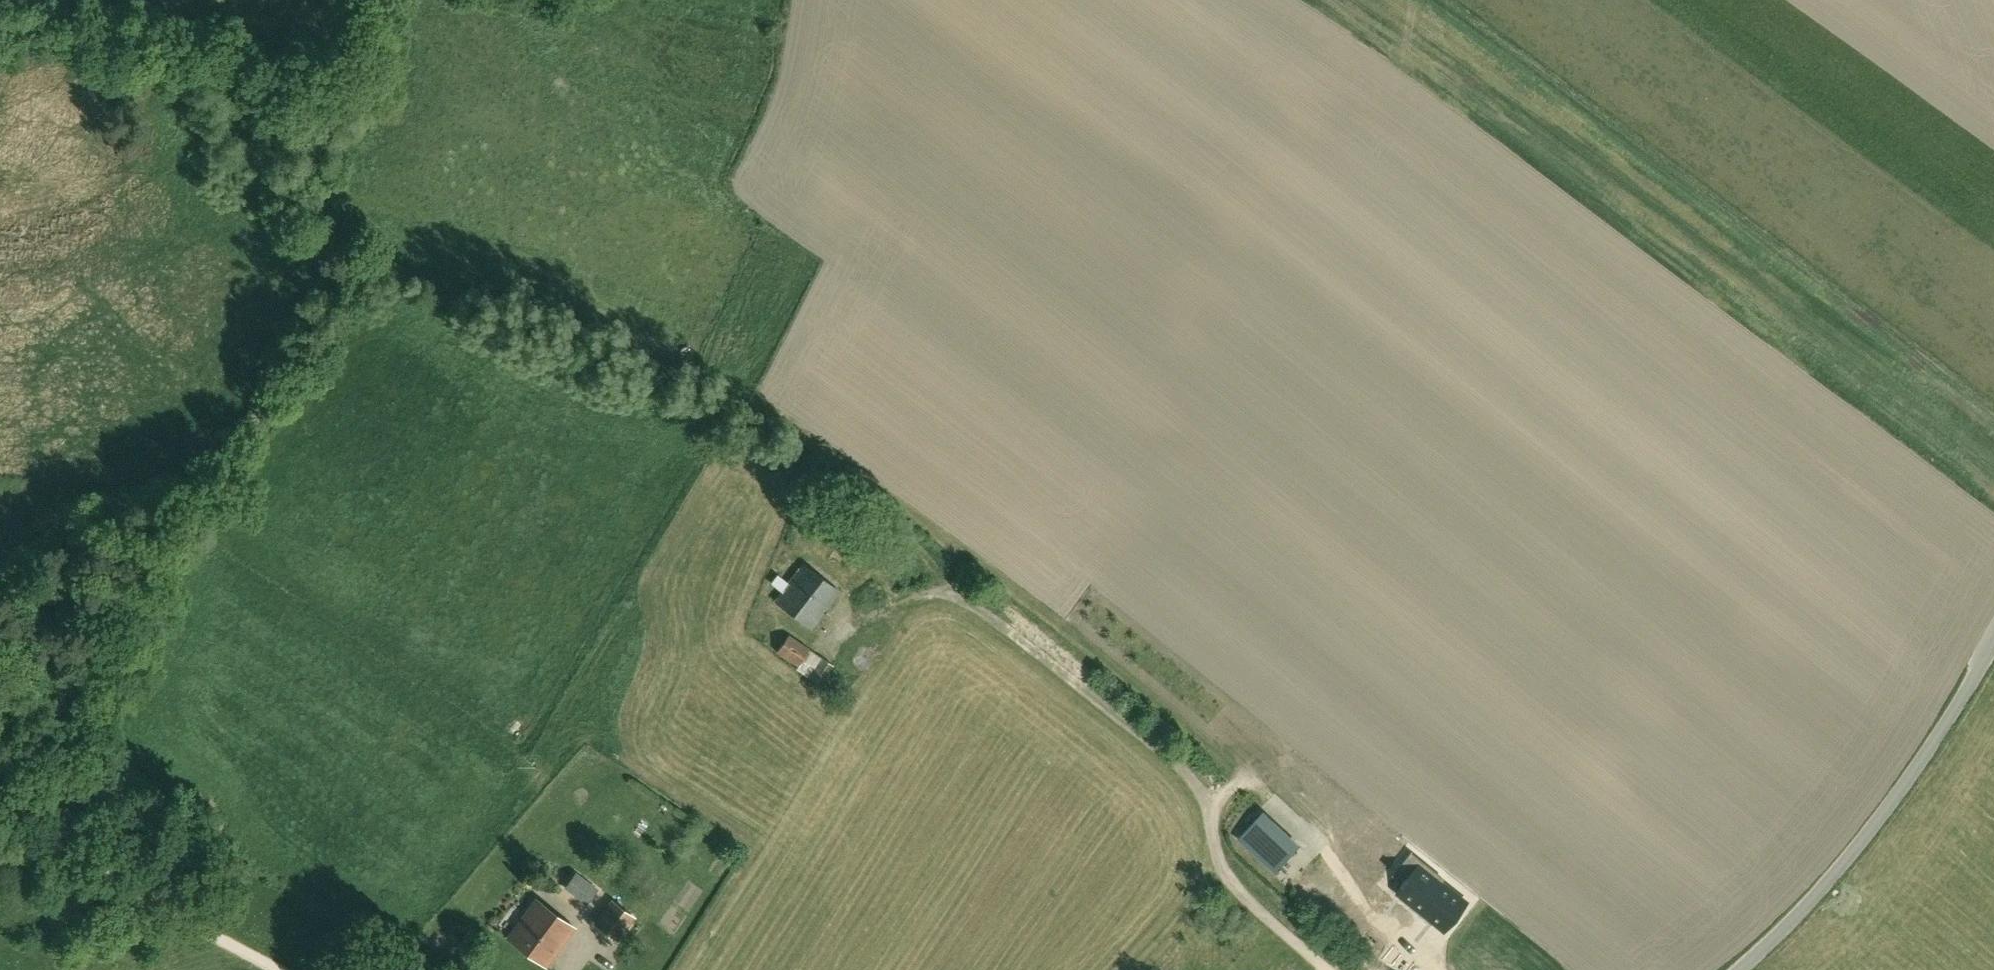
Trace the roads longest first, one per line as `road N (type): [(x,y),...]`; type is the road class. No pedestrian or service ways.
road 1 (track): [(1328,969),(1225,871),(1200,787),(953,600),(894,605)]
road 2 (unclassified): [(1738,969),(1822,890),(1887,807),(1993,640)]

